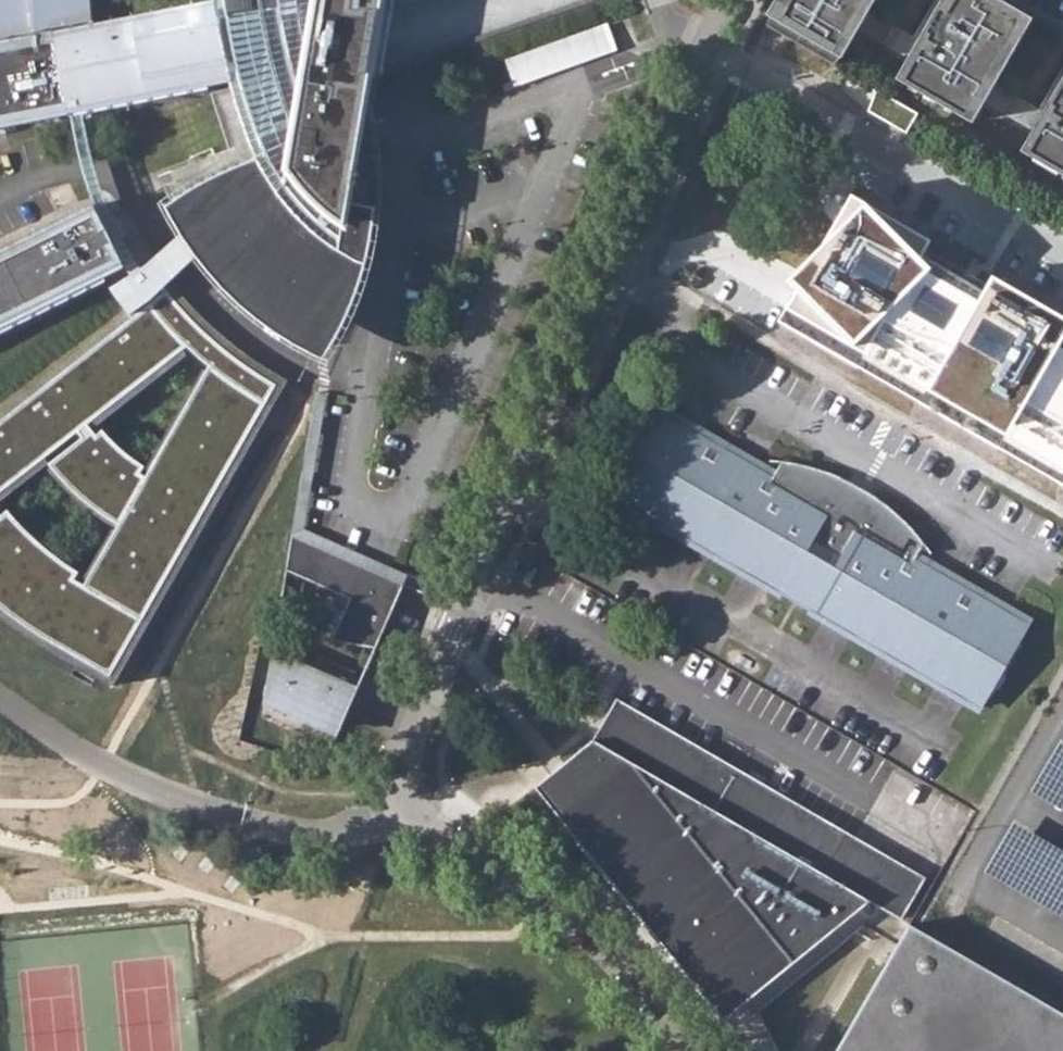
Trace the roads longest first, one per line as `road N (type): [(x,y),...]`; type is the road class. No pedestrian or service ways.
road 1 (residential): [(728,0),(396,768),(414,812),(491,867),(676,1050)]

